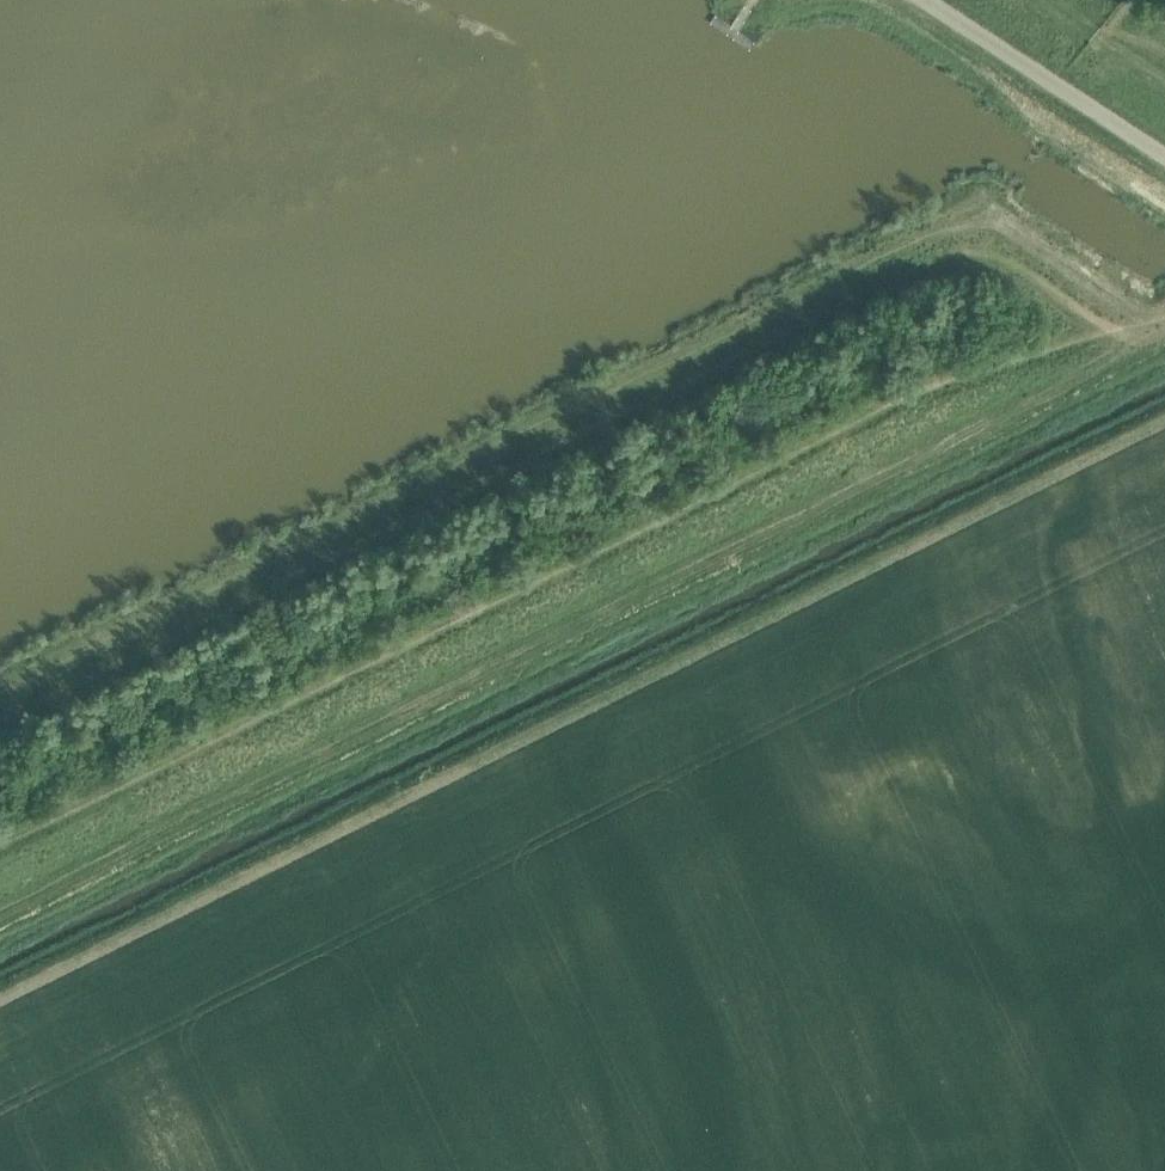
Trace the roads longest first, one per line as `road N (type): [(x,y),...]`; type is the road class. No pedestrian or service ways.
road 1 (track): [(0,698),(931,232),(1003,229),(1164,327)]
road 2 (unclassified): [(1164,155),(932,0)]

